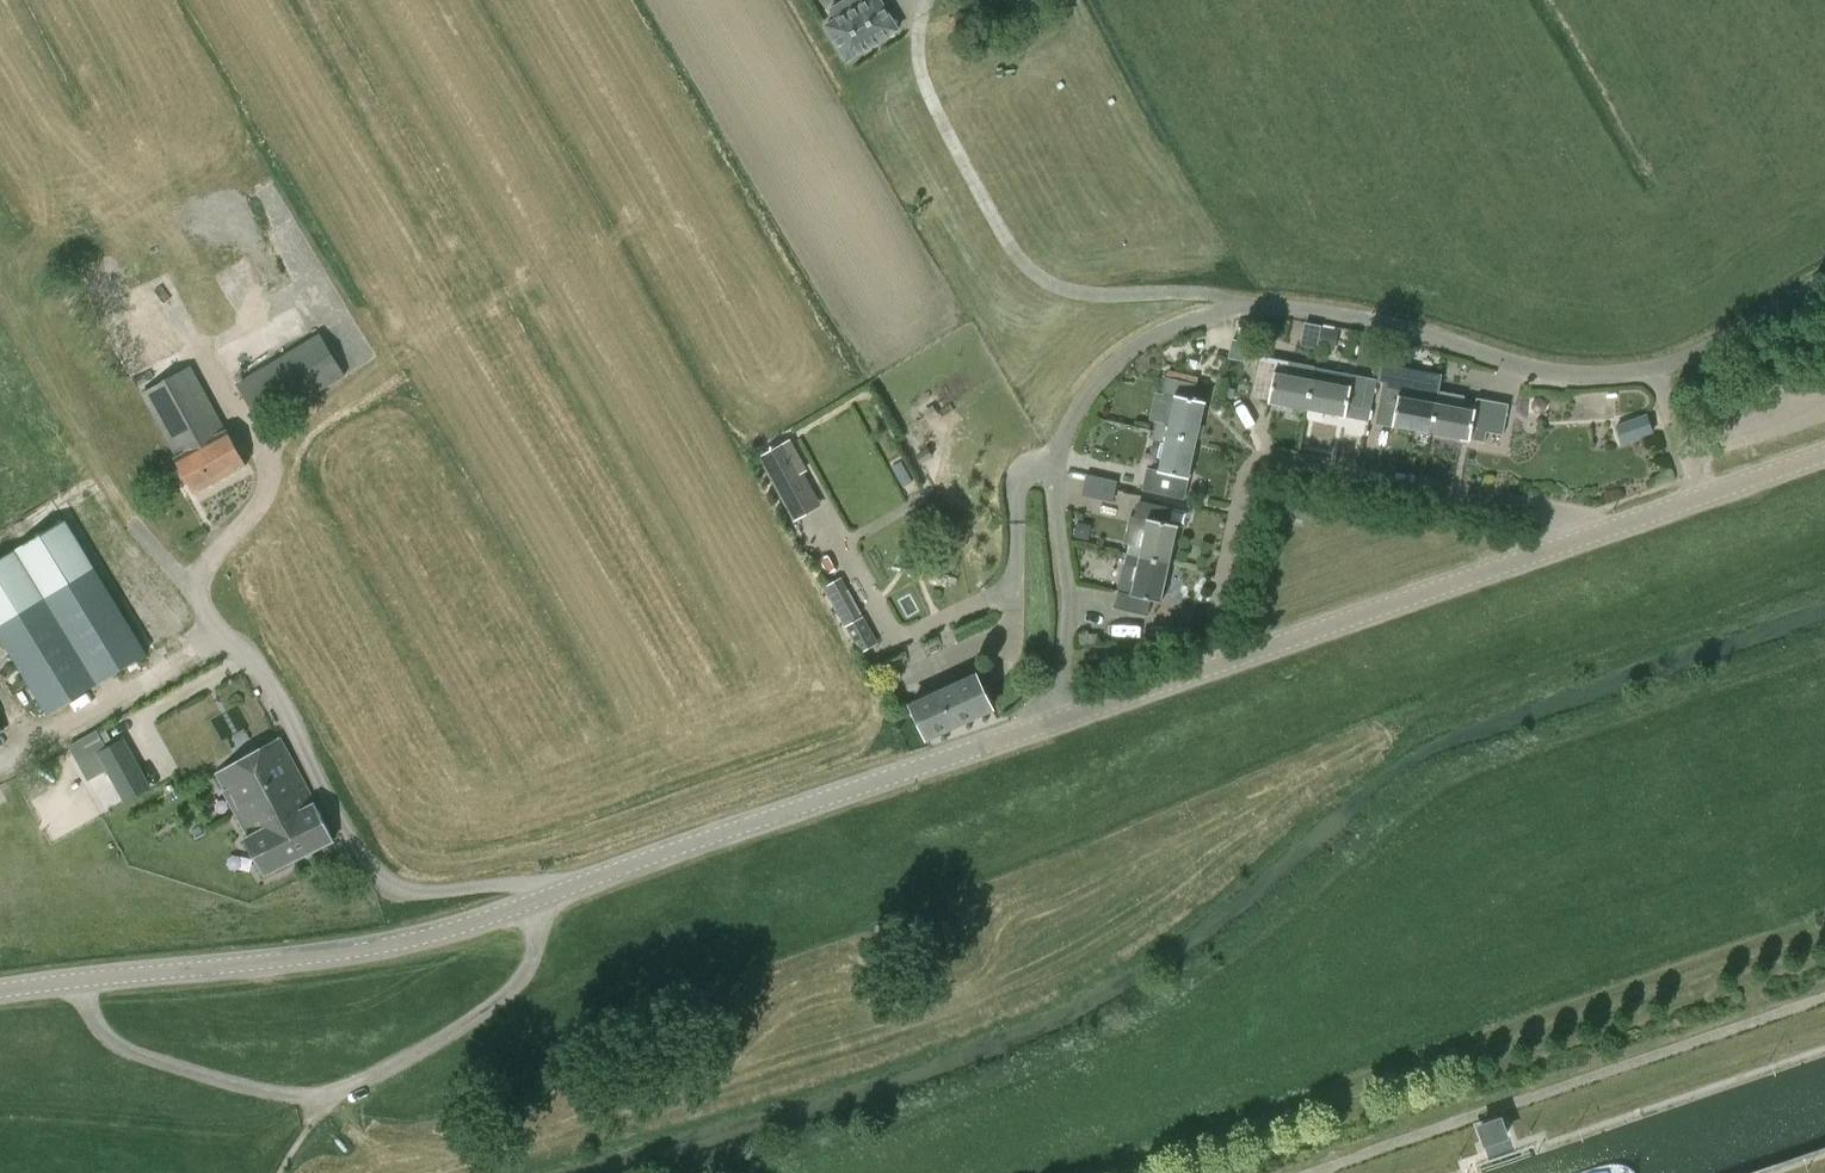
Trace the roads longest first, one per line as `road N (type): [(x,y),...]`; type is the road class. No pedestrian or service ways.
road 1 (unclassified): [(1060,720),(1071,603),(1057,515),(1060,443),(1089,391),(1152,336),(1210,314),(1321,312),(1429,332),(1535,370),(1605,374),(1661,368),(1824,282)]
road 2 (tertiary): [(0,995),(390,948),(1060,720)]
road 3 (track): [(77,984),(95,1026),(128,1054),(324,1099),(512,994),(535,958),(545,897)]
road 4 (residential): [(1209,668),(1253,460),(1617,527)]
road 5 (track): [(1307,1172),(1824,997)]
road 6 (tertiary): [(1209,668),(1617,527)]
road 7 (tertiary): [(1617,527),(1824,454)]
road 8 (tertiary): [(1060,720),(1209,668)]

